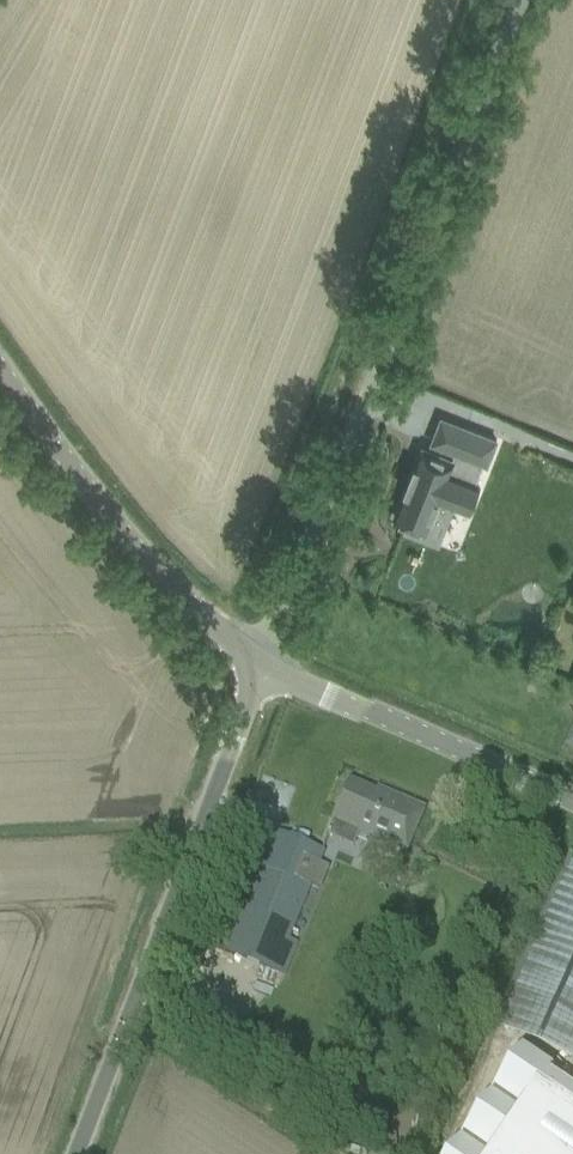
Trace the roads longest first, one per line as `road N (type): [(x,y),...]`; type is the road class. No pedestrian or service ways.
road 1 (unclassified): [(236,647),(490,0)]
road 2 (unclassified): [(45,1153),(236,647)]
road 3 (unclassified): [(236,647),(166,588),(0,360)]
road 4 (unclassified): [(572,796),(236,647)]

